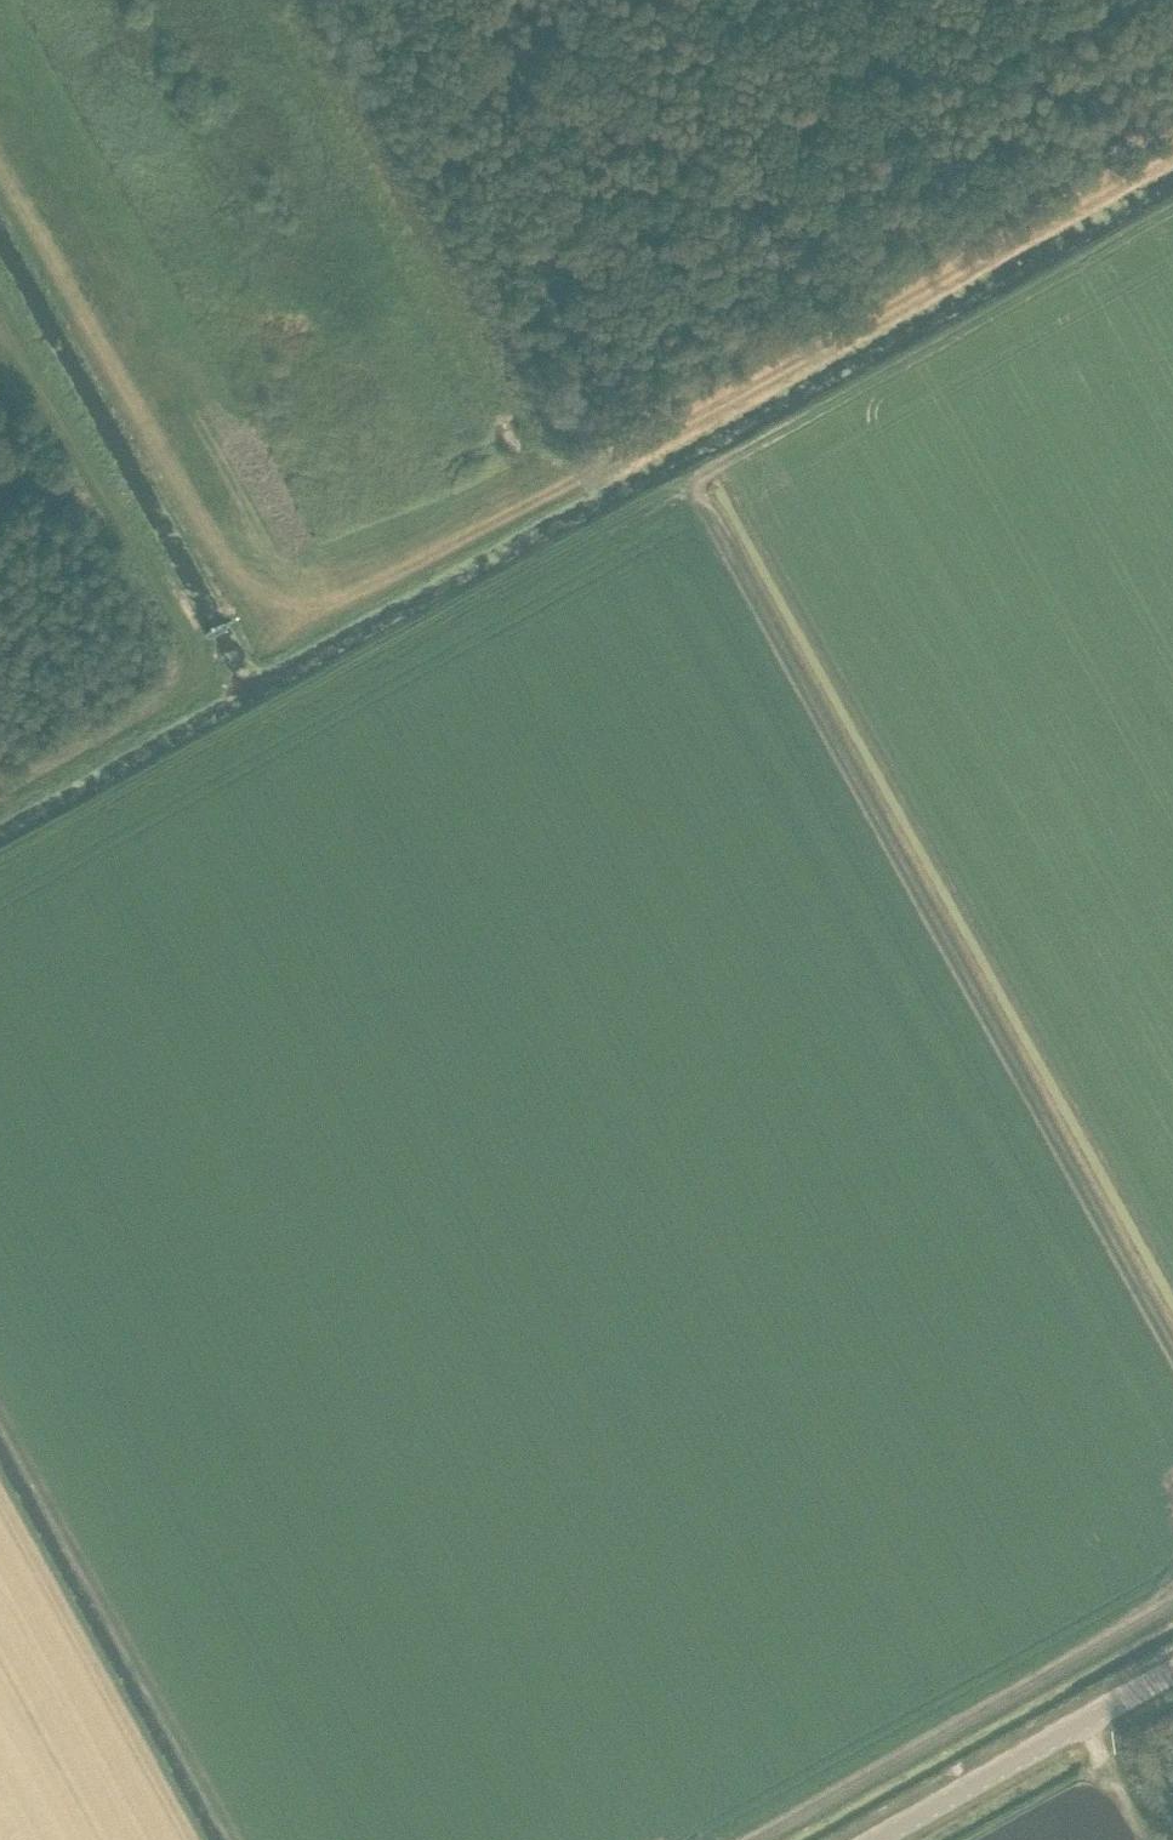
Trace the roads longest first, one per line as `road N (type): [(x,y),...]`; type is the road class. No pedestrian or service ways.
road 1 (unclassified): [(887,1839),(1172,1674)]

